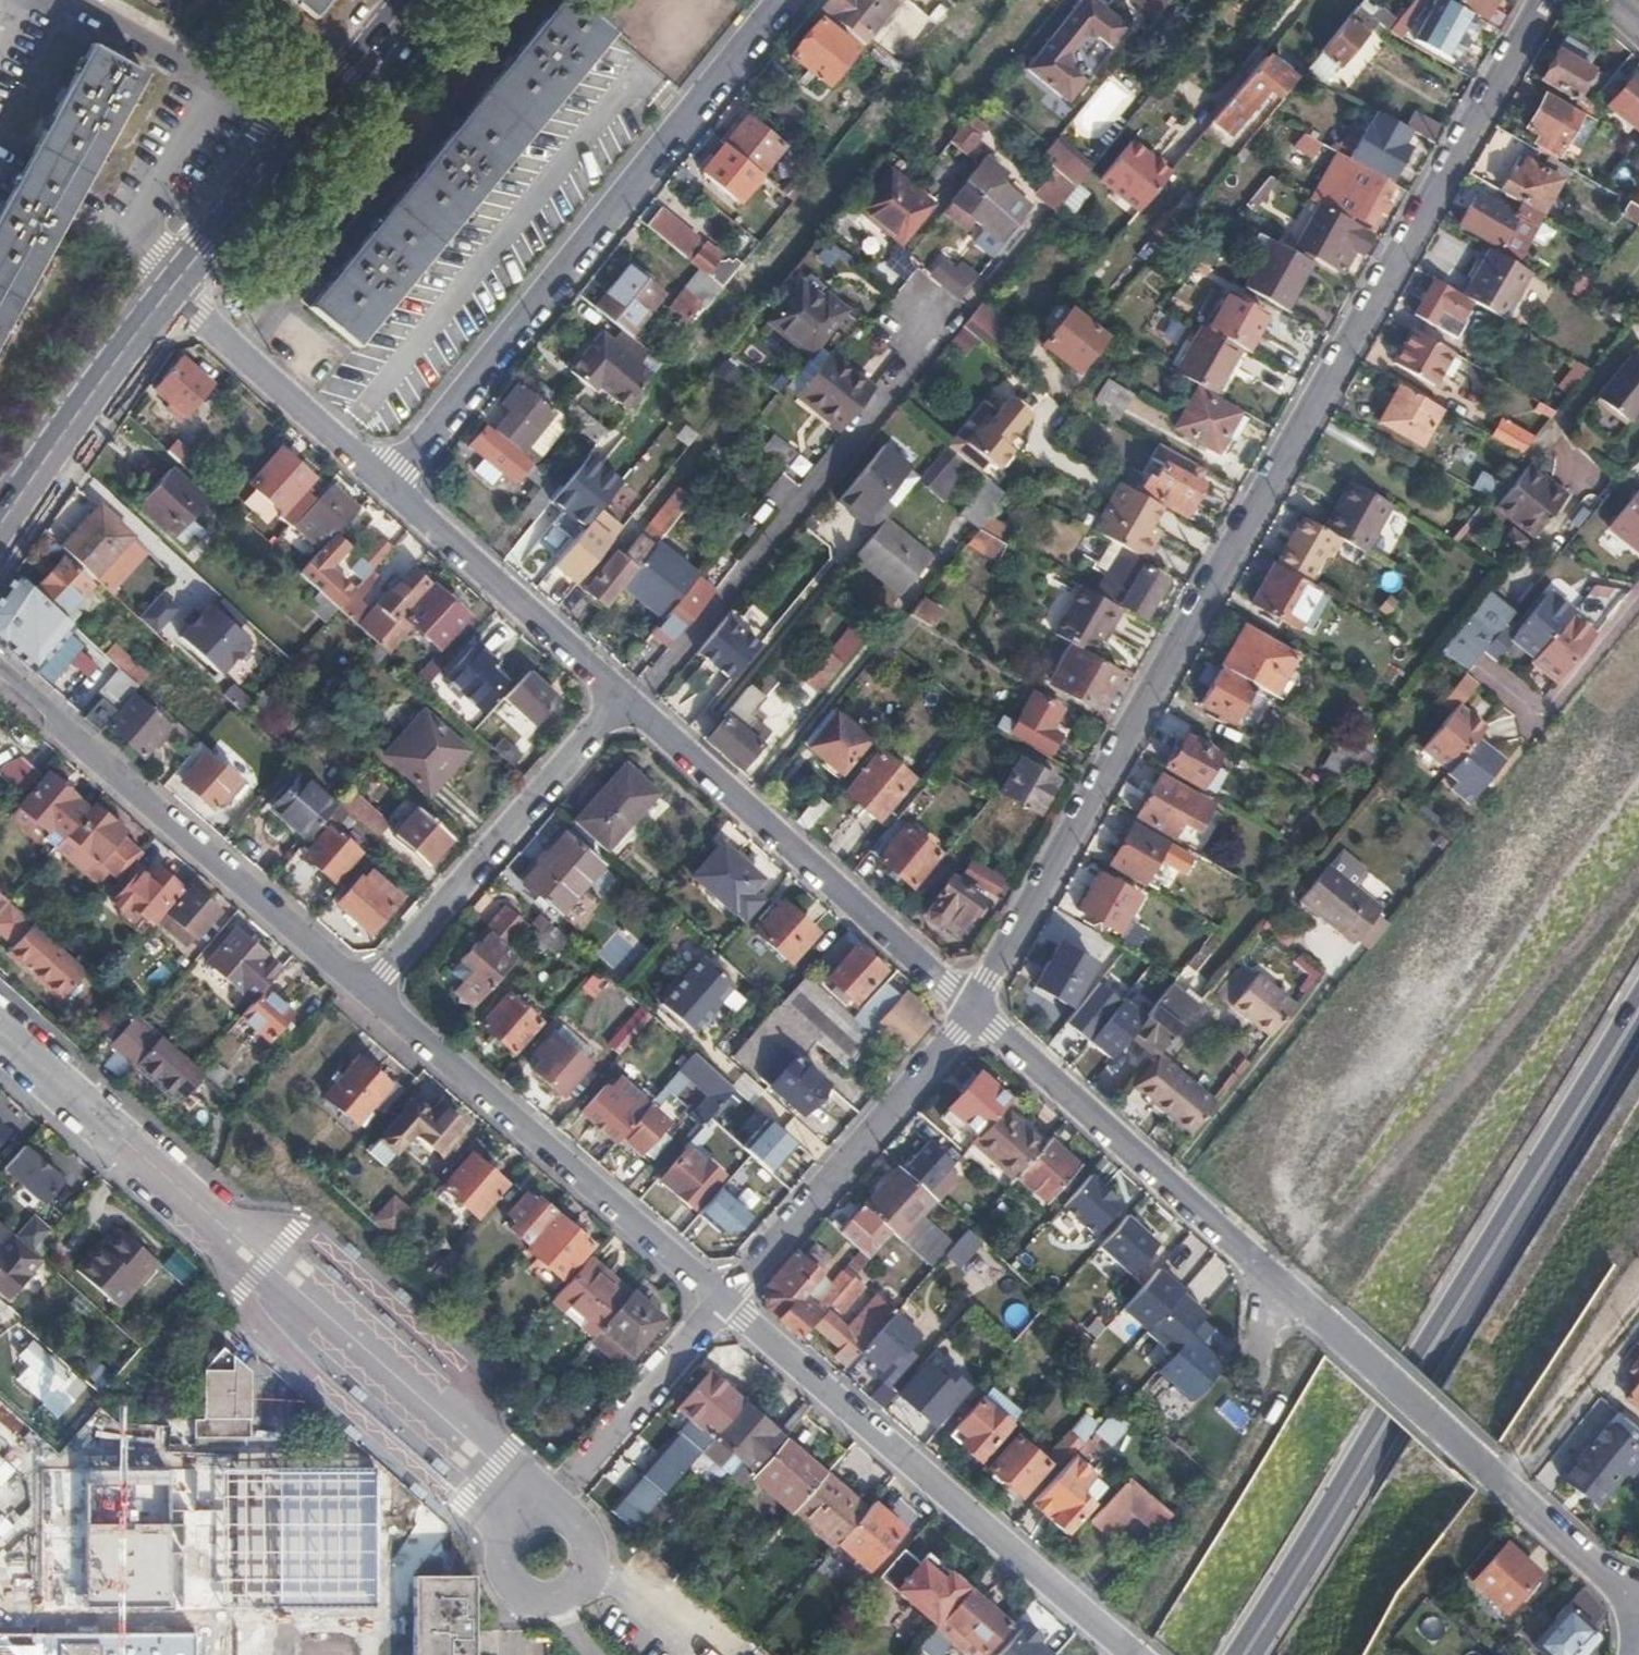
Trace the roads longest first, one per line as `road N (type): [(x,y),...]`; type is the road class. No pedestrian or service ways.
road 1 (residential): [(972,1014),(1540,0)]
road 2 (secondary): [(1247,1654),(1638,1029)]
road 3 (residential): [(972,1014),(1235,1239),(1507,1487)]
road 4 (residential): [(0,1038),(485,1466),(518,1513)]
road 5 (residential): [(385,486),(780,0)]
road 6 (residential): [(1124,1654),(722,1308)]
road 7 (residential): [(948,322),(632,712)]
road 8 (residential): [(368,998),(0,676)]
road 9 (residential): [(722,1308),(368,998)]
road 10 (residential): [(632,712),(972,1014)]
road 11 (residential): [(368,998),(619,700)]
road 12 (residential): [(722,1308),(972,1014)]
road 13 (residential): [(385,486),(619,700)]
road 14 (residential): [(165,294),(385,486)]
road 15 (tertiary): [(165,294),(0,528)]
road 16 (residential): [(518,1513),(497,1535),(494,1566),(524,1600),(555,1602),(580,1585),(591,1557),(574,1518),(547,1507)]
road 17 (unclassified): [(297,138),(69,0)]
road 18 (residential): [(547,1507),(722,1308)]
road 19 (tertiary): [(297,138),(165,294)]
road 20 (residential): [(1507,1487),(1638,1331)]
road 21 (residential): [(1507,1487),(1638,1612)]
road 22 (tertiary): [(411,0),(297,138)]
road 23 (unclassified): [(1638,597),(1551,707)]

